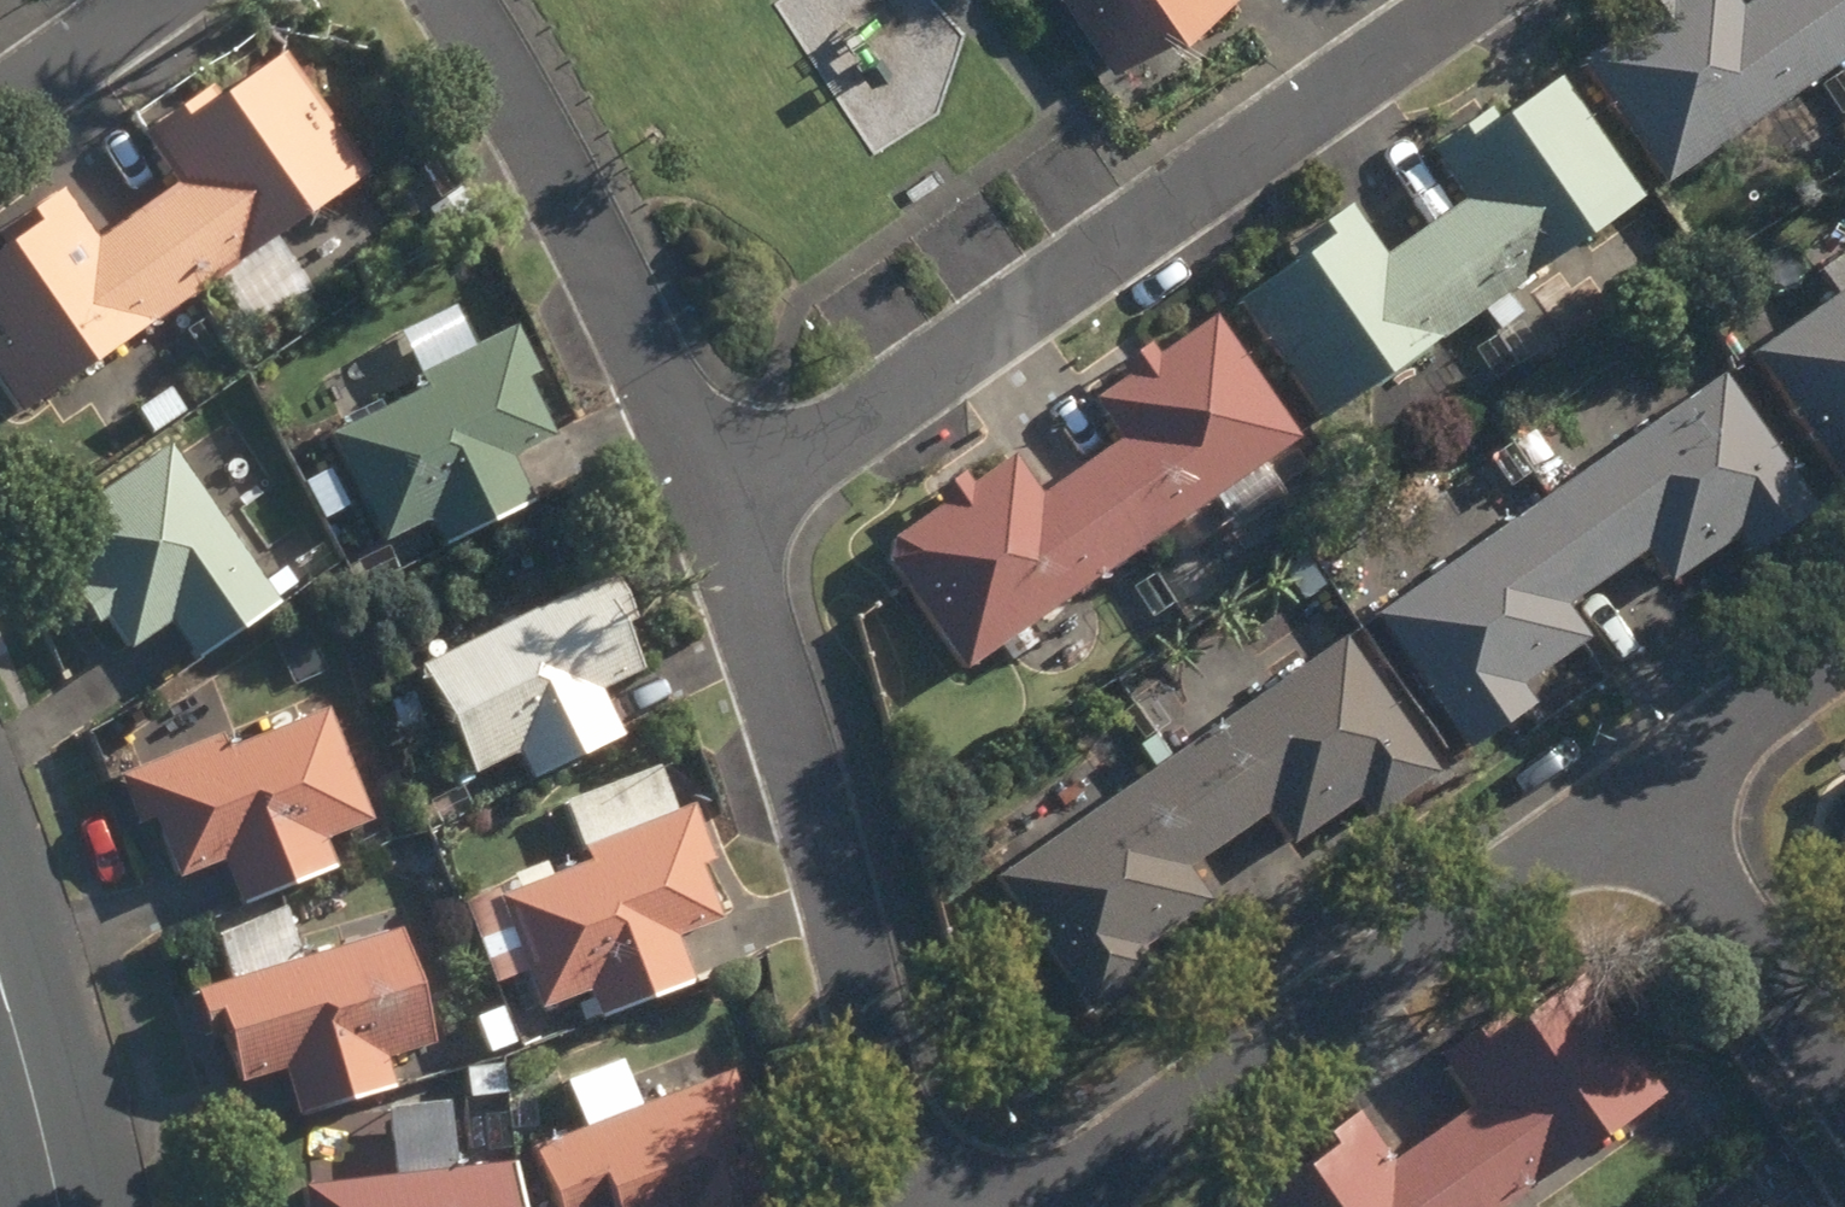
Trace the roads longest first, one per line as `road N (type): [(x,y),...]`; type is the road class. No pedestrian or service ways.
road 1 (residential): [(1456,0),(720,505)]
road 2 (residential): [(1653,769),(1028,1206)]
road 3 (residential): [(720,505),(883,1079),(905,1135),(934,1183),(962,1206)]
road 4 (residential): [(458,0),(720,505)]
road 5 (residential): [(1653,769),(1844,1044)]
road 6 (residential): [(1844,635),(1653,769)]
road 7 (residential): [(57,1206),(0,983)]
road 8 (residential): [(136,0),(0,94)]

